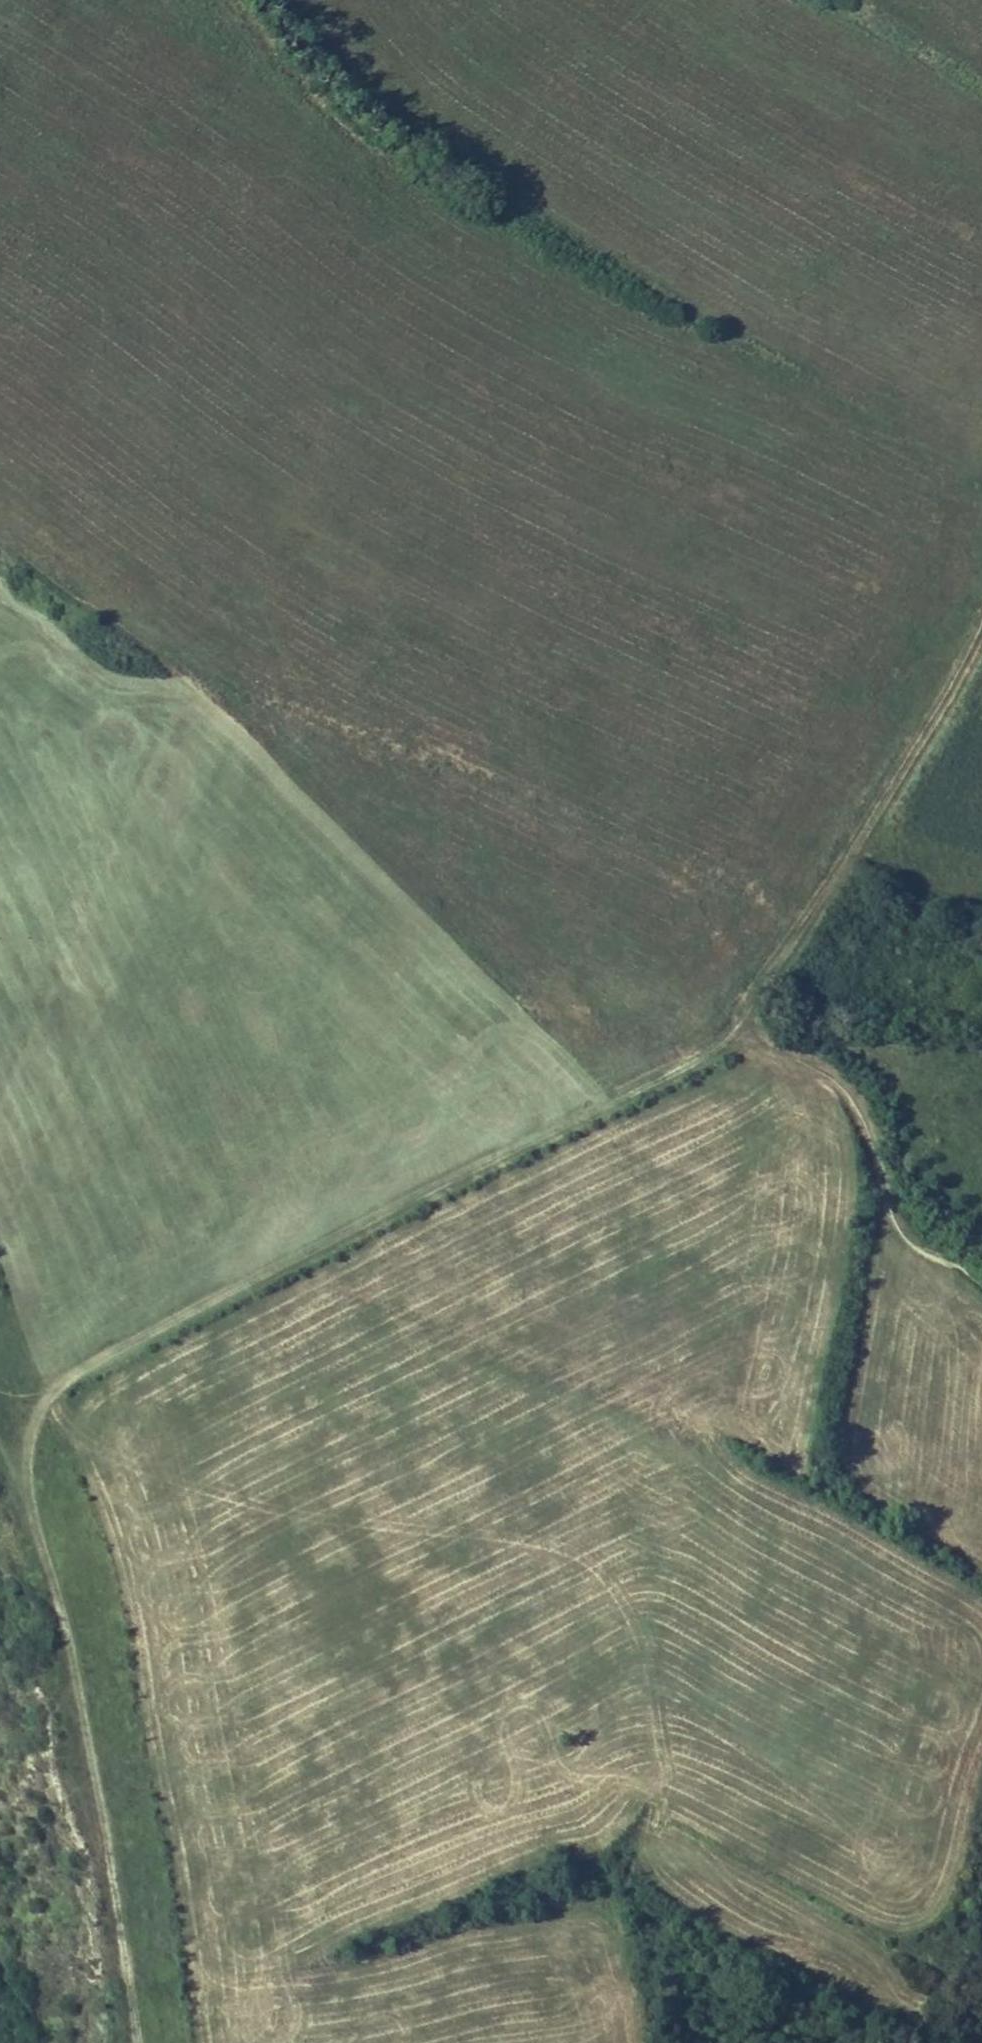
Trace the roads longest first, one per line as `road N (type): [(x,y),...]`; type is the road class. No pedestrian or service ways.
road 1 (track): [(981,656),(741,1025)]
road 2 (track): [(741,1025),(841,1085),(864,1124),(880,1190),(904,1238),(981,1280)]

